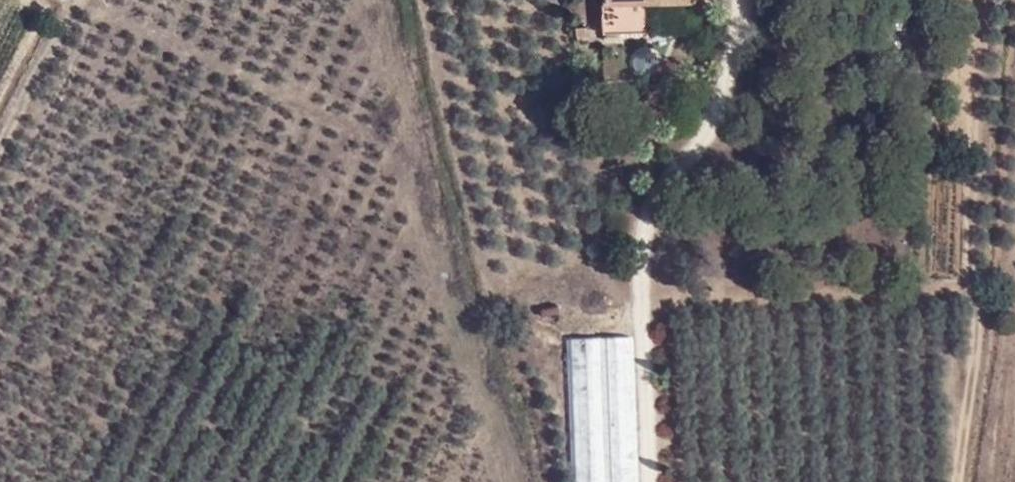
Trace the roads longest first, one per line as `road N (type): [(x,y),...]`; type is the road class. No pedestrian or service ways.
road 1 (track): [(380,0),(442,299),(456,336),(501,402),(517,481)]
road 2 (track): [(959,0),(968,95),(953,272),(986,303),(961,481)]
road 3 (track): [(420,0),(489,278),(519,297),(584,297),(643,284)]
road 4 (track): [(410,144),(348,126),(82,0)]

